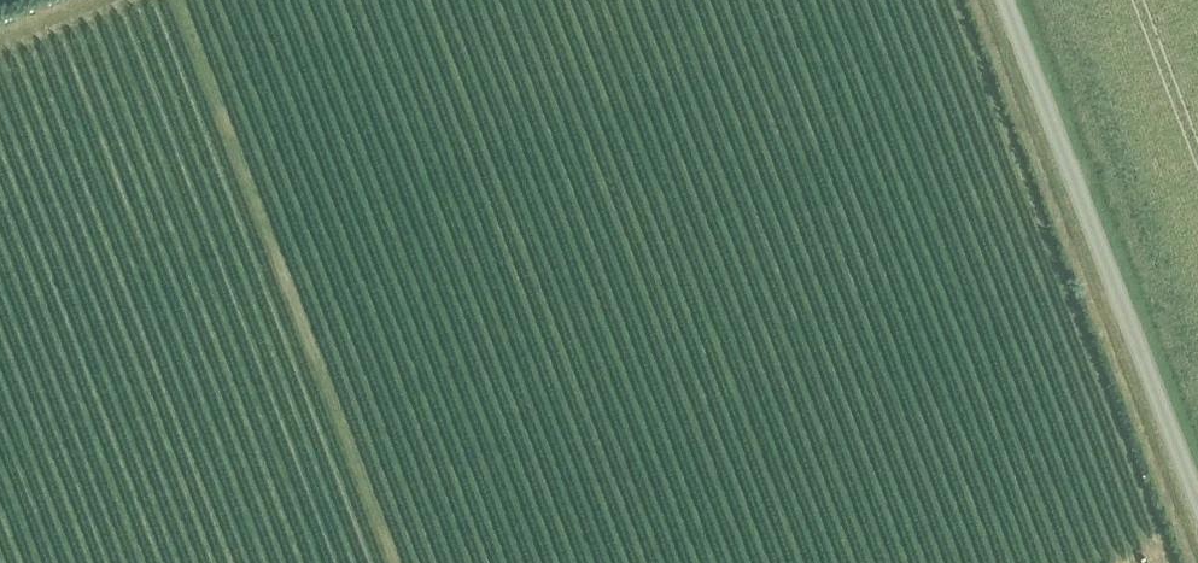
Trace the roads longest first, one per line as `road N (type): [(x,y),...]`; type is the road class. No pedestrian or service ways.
road 1 (unclassified): [(1197,492),(1010,0)]

